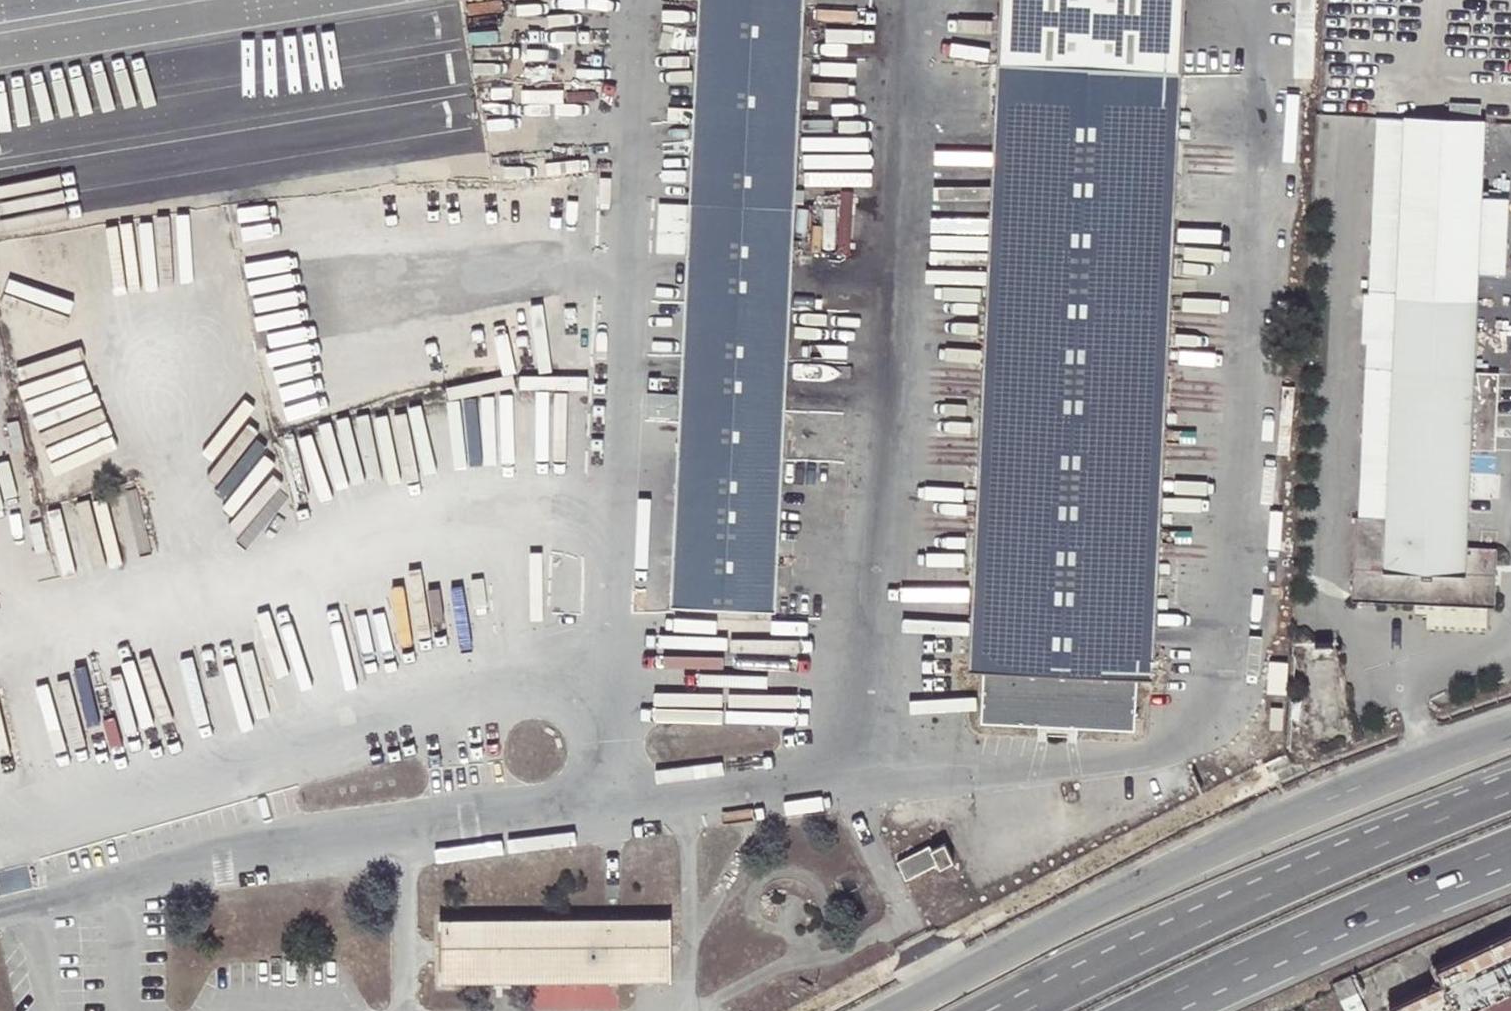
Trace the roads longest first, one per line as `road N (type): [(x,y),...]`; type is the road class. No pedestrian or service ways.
road 1 (unclassified): [(1431,753),(1233,835),(895,1010)]
road 2 (trunk): [(1270,896),(979,1010)]
road 3 (trunk): [(1270,896),(1035,1010)]
road 4 (trunk): [(1510,797),(1270,896)]
road 5 (trunk): [(1138,1010),(1341,922)]
road 6 (trunk): [(1341,922),(1510,850)]
road 7 (trunk): [(1188,1010),(1341,922)]

